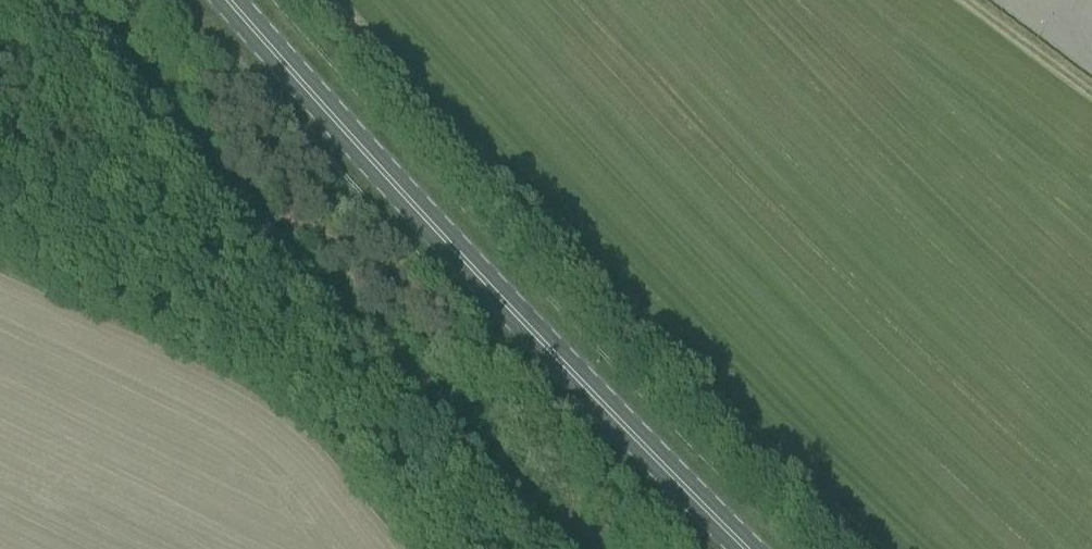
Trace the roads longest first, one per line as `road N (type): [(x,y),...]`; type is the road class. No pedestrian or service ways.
road 1 (primary): [(744,548),(632,443),(225,0)]
road 2 (track): [(962,0),(1091,98)]

